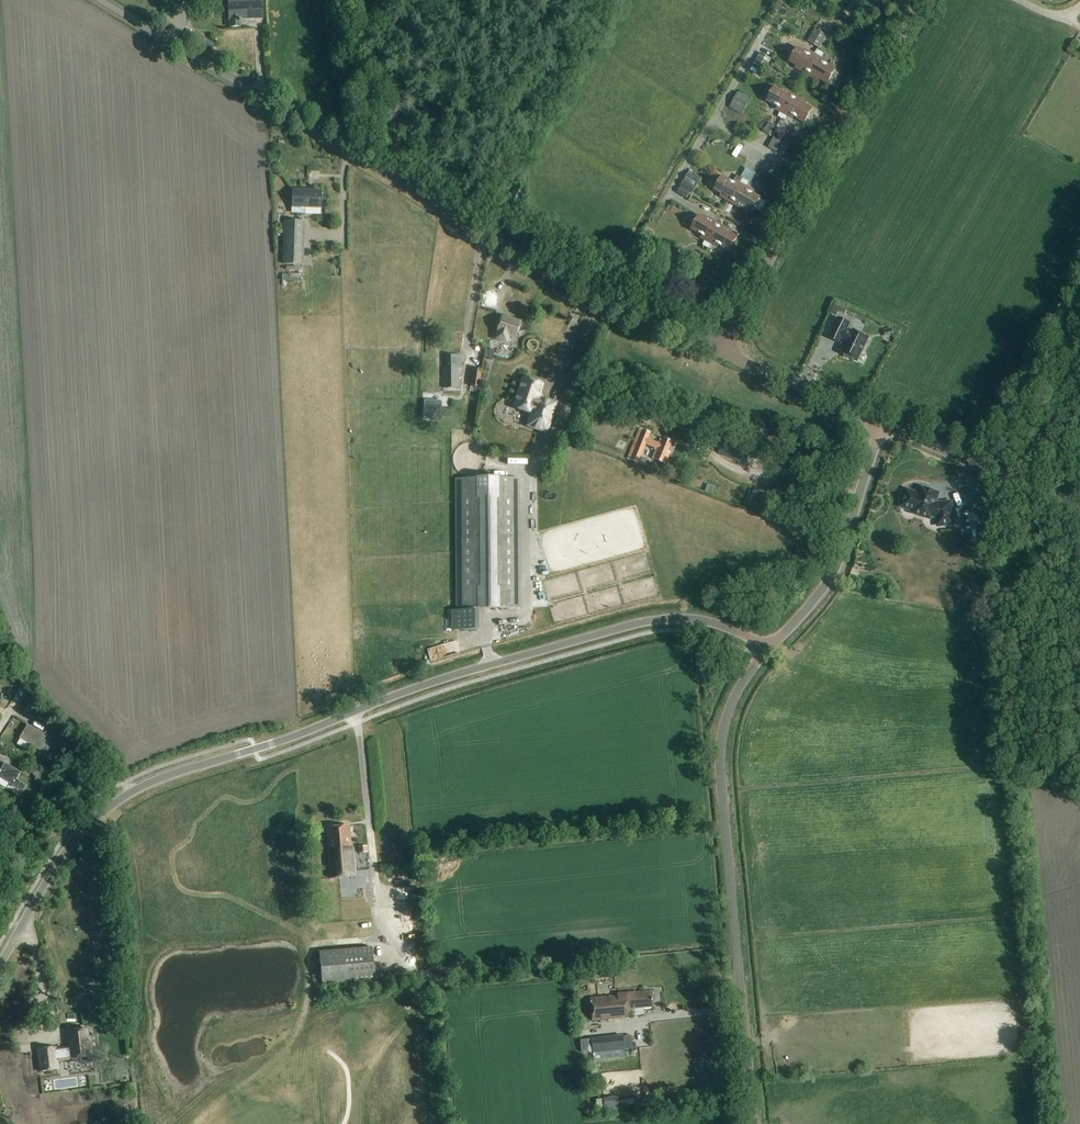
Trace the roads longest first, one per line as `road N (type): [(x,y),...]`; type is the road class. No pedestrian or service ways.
road 1 (unclassified): [(0,967),(90,823),(167,776),(401,693),(630,625),(695,619),(767,648)]
road 2 (unclassified): [(721,352),(573,284),(98,0)]
road 3 (unclassified): [(753,1123),(720,761),(728,712),(767,648)]
road 4 (residential): [(721,352),(923,0)]
road 5 (unclassified): [(767,648),(837,564),(882,423)]
road 6 (unclassified): [(1079,509),(882,423)]
road 7 (unclassified): [(882,423),(721,352)]

